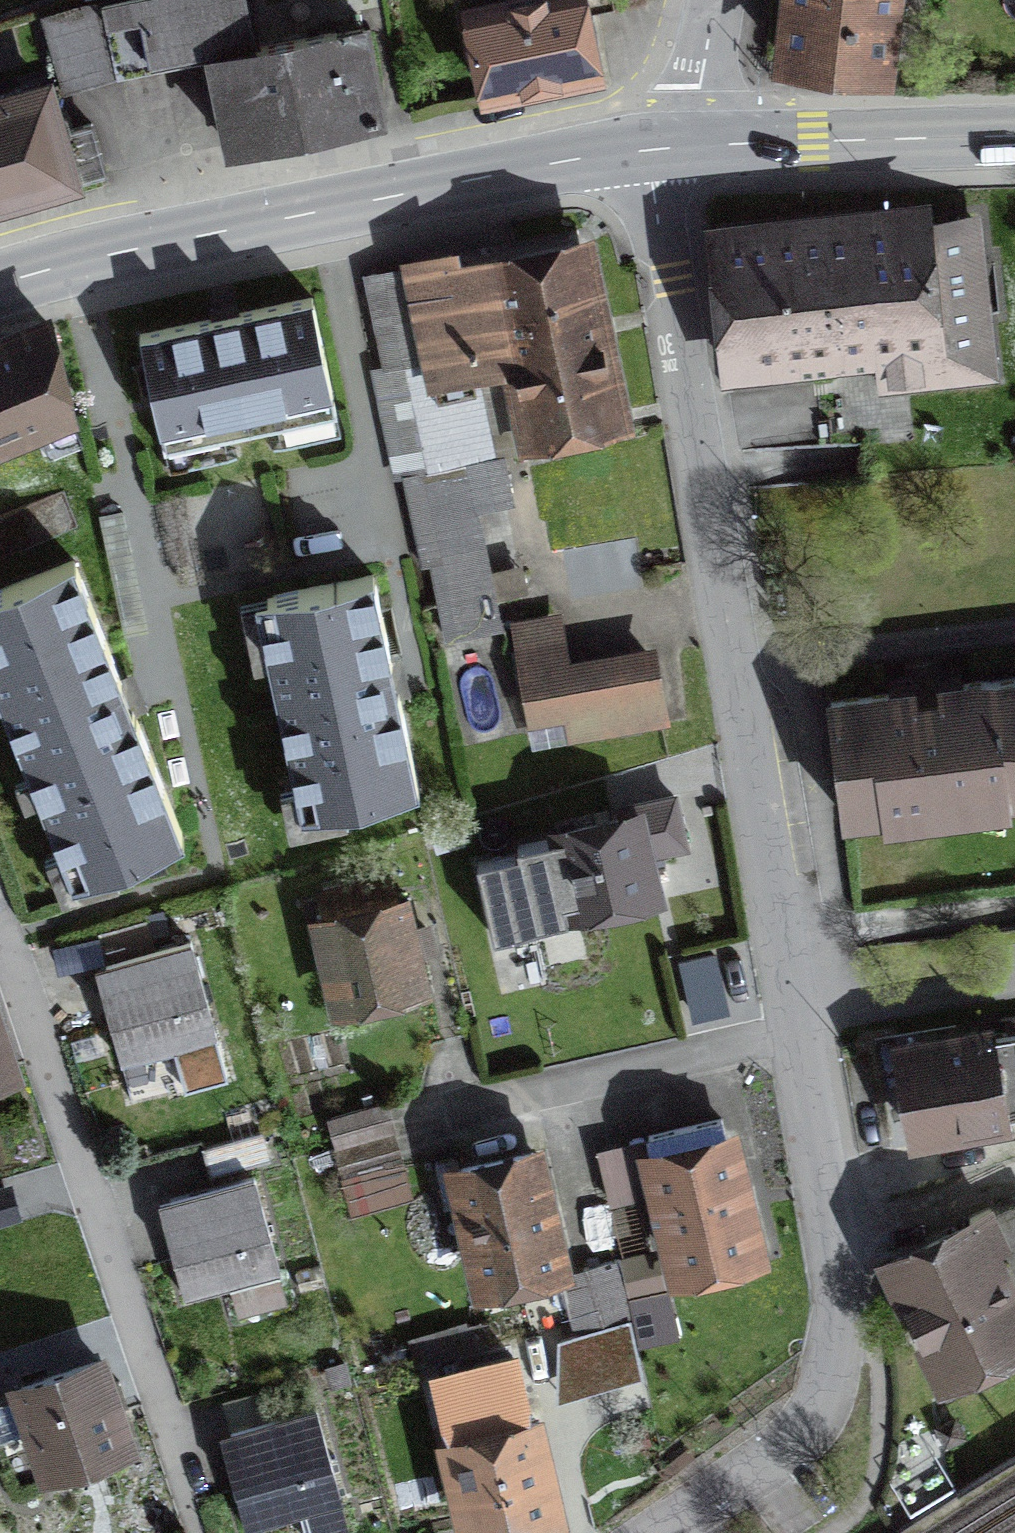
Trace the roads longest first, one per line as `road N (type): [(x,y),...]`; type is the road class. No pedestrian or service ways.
road 1 (residential): [(655,1532),(793,1437),(826,1374),(834,1261),(657,187),(684,144)]
road 2 (tertiary): [(0,283),(512,170),(684,144)]
road 3 (residential): [(0,929),(181,1453)]
road 4 (tertiary): [(684,144),(1014,136)]
road 5 (tertiary): [(684,144),(711,0)]

